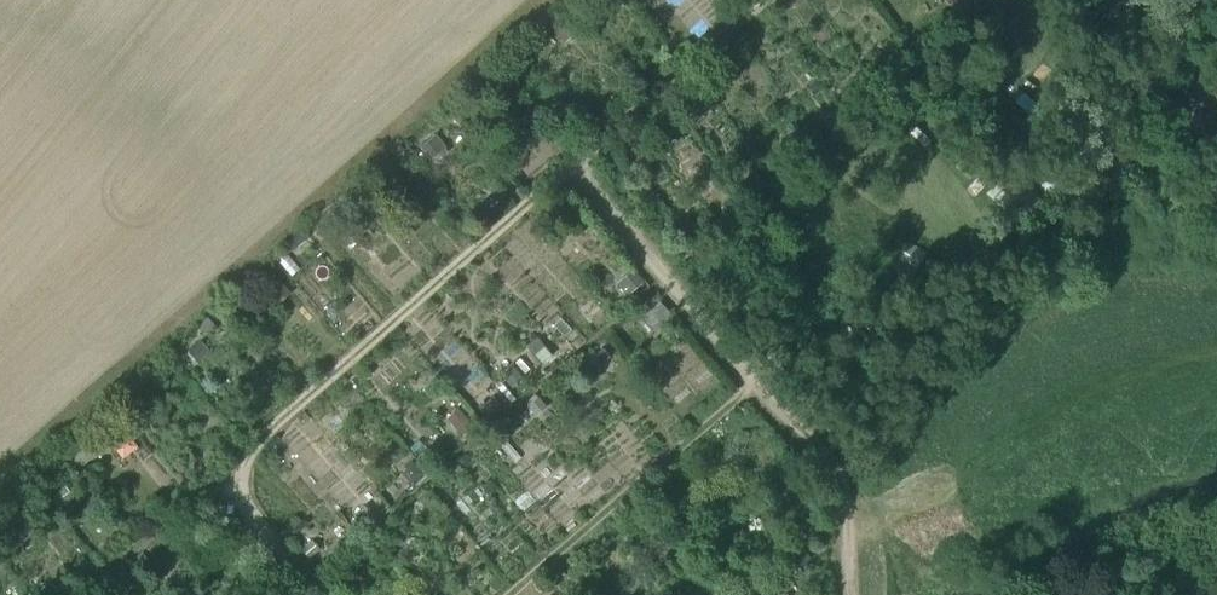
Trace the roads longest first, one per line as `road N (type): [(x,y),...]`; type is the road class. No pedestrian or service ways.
road 1 (track): [(762,0),(78,594)]
road 2 (track): [(842,594),(840,542),(822,470),(573,165)]
road 3 (track): [(1216,352),(1134,375),(980,452),(840,542)]
road 4 (track): [(508,594),(754,383)]
road 5 (track): [(1079,213),(1216,97)]
road 6 (track): [(215,476),(319,594)]

